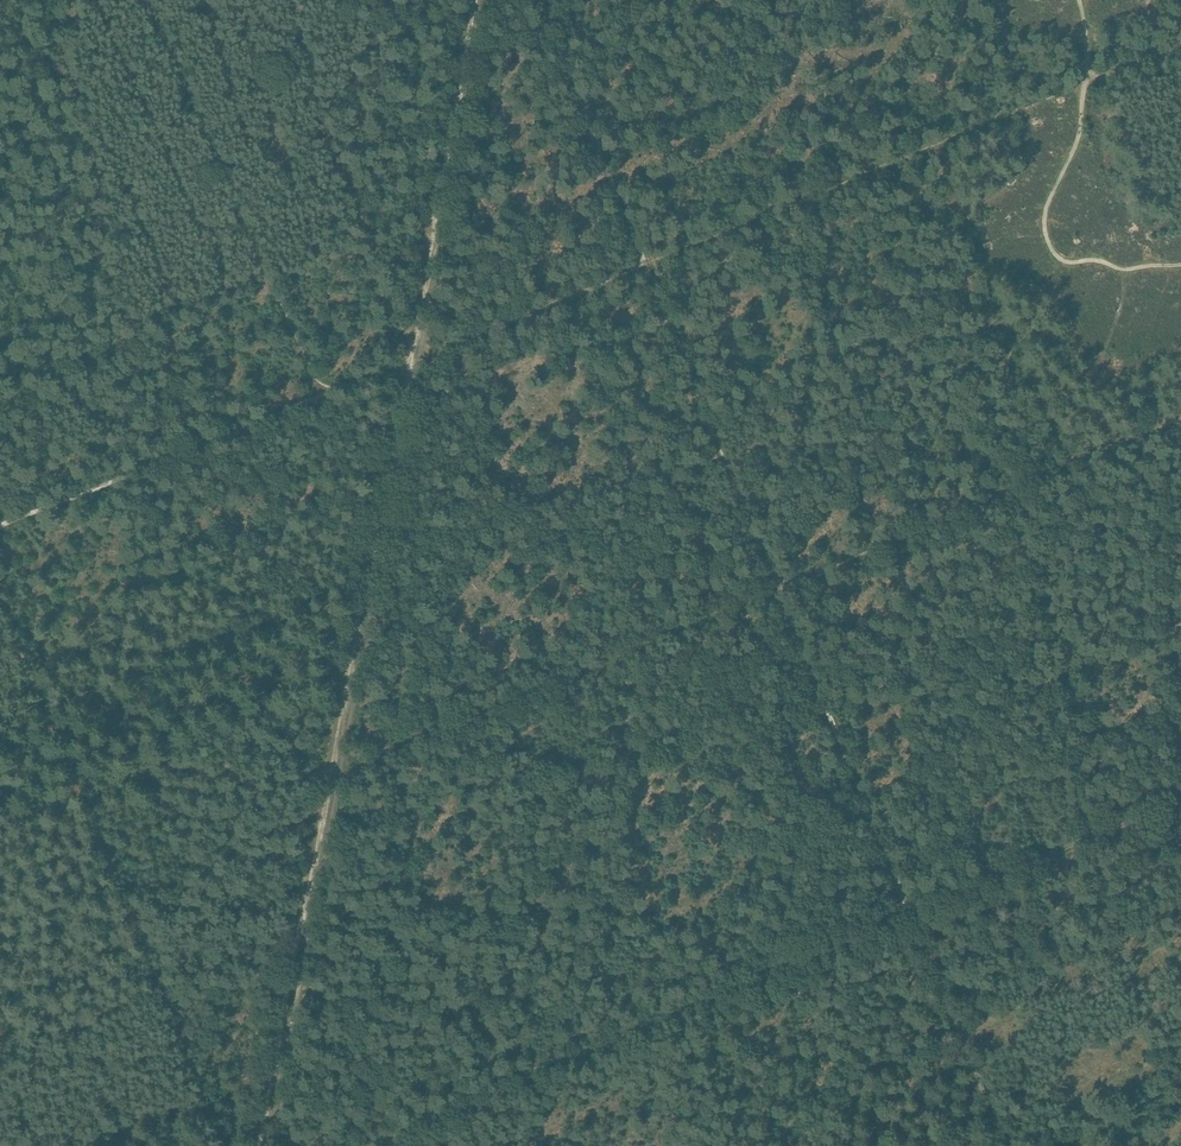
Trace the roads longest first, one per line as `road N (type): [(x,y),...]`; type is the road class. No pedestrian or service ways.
road 1 (track): [(257,1145),(405,365)]
road 2 (track): [(405,365),(475,0)]

